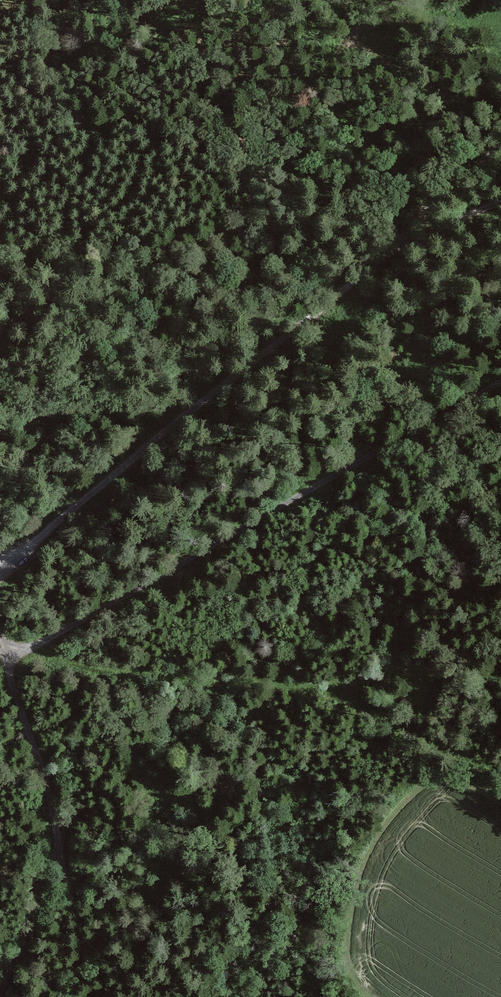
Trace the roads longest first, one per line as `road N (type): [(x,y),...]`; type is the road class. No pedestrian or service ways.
road 1 (track): [(500,144),(411,233),(0,569)]
road 2 (track): [(4,654),(44,642),(500,384)]
road 3 (track): [(0,644),(49,785),(59,862),(0,992)]
road 4 (track): [(57,875),(71,889),(89,996)]

